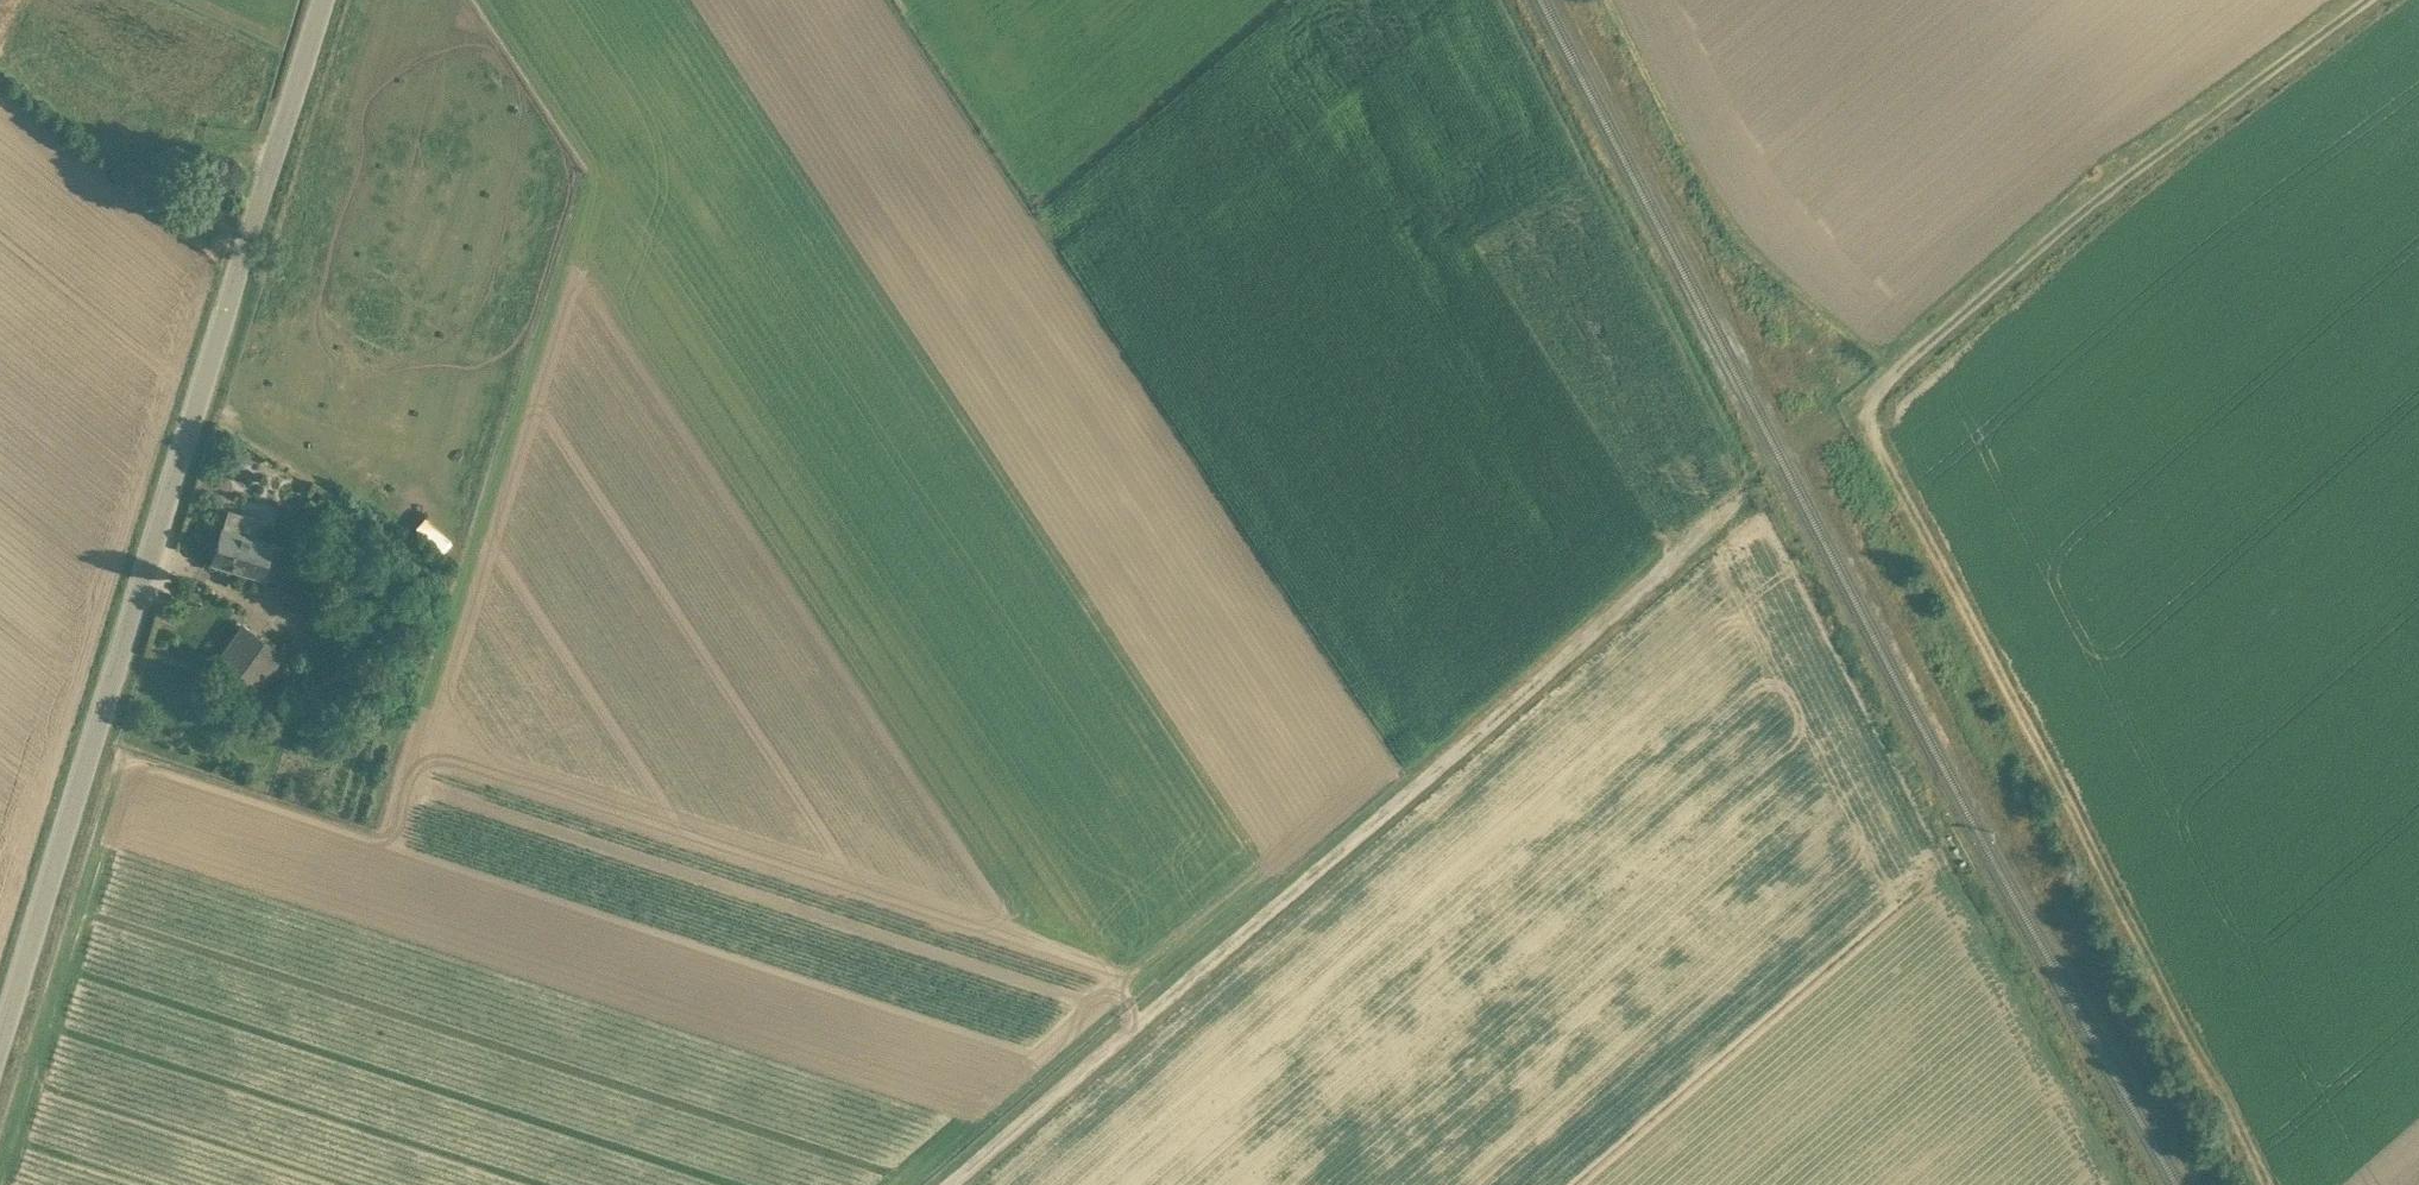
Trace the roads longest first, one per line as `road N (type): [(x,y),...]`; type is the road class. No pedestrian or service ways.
road 1 (track): [(2280,1184),(1884,457),(1872,416),(1893,375),(2183,141),(2374,0)]
road 2 (unclassified): [(0,1038),(323,0)]
road 3 (track): [(953,1184),(1411,798),(1746,494)]

